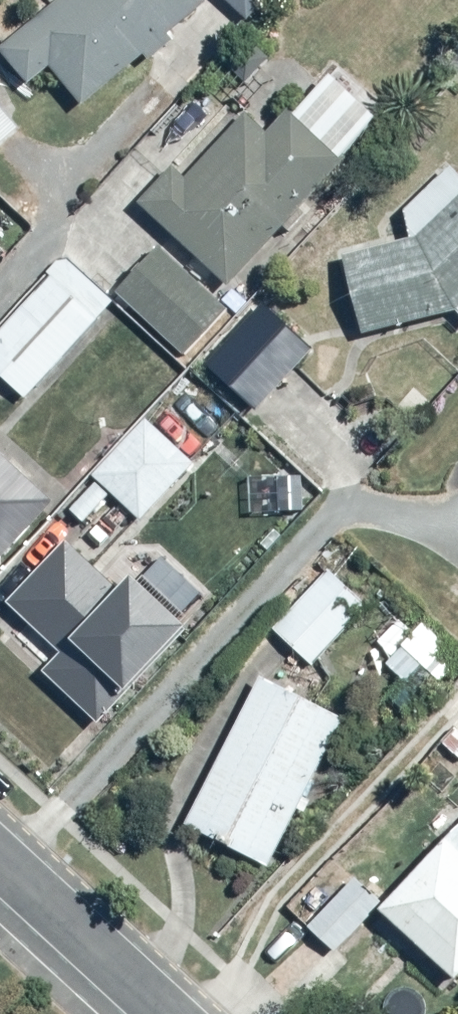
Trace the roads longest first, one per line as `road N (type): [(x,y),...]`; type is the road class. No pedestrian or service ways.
road 1 (residential): [(0,862),(165,1013)]

